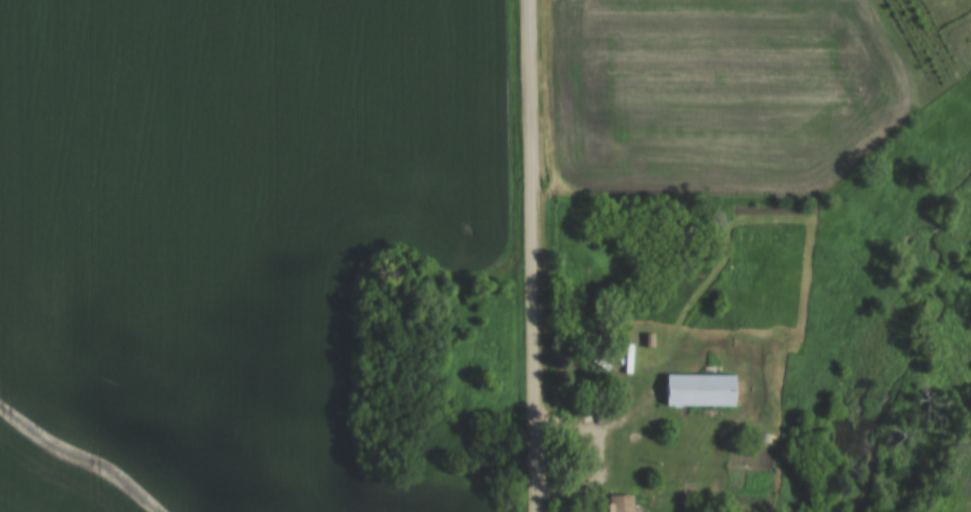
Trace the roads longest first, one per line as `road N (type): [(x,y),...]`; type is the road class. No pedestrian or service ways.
road 1 (residential): [(536,511),(529,0)]

